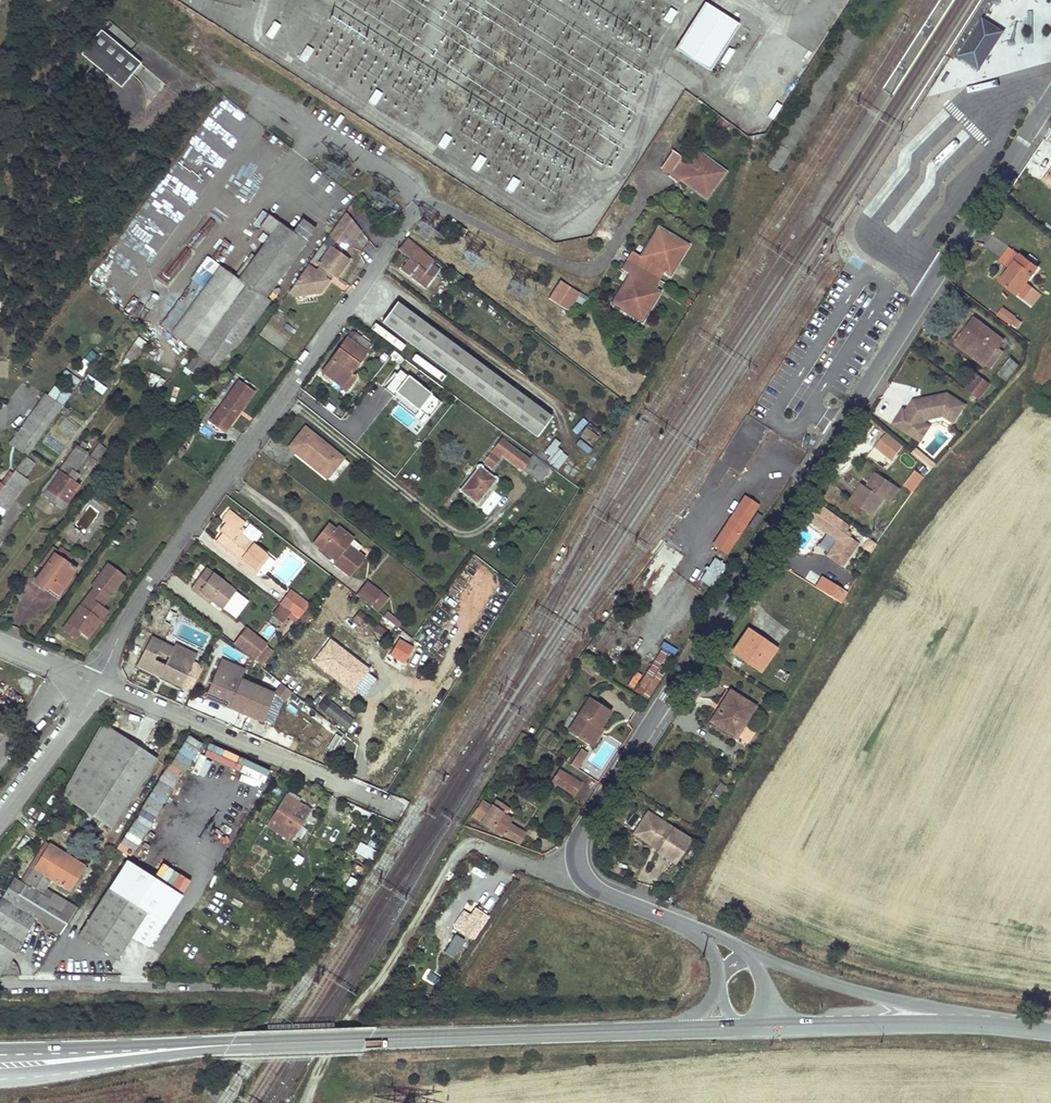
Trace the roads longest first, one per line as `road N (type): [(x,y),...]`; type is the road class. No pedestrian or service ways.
road 1 (unclassified): [(701,933),(590,883),(577,862),(581,835),(1050,100)]
road 2 (residential): [(645,193),(610,253),(585,267),(446,211),(416,209),(148,583),(99,682)]
road 3 (secondary): [(180,1047),(682,1030)]
road 4 (track): [(577,862),(549,869),(476,849),(457,855),(303,1102)]
road 5 (residential): [(399,807),(99,682)]
road 6 (unclassified): [(0,985),(276,988)]
road 7 (unclassified): [(1003,1025),(850,989),(752,954)]
road 8 (secondary): [(772,1027),(1003,1025)]
road 9 (secondary): [(0,1071),(180,1047)]
road 10 (secondary): [(180,1047),(0,1048)]
road 11 (residential): [(99,682),(0,819)]

